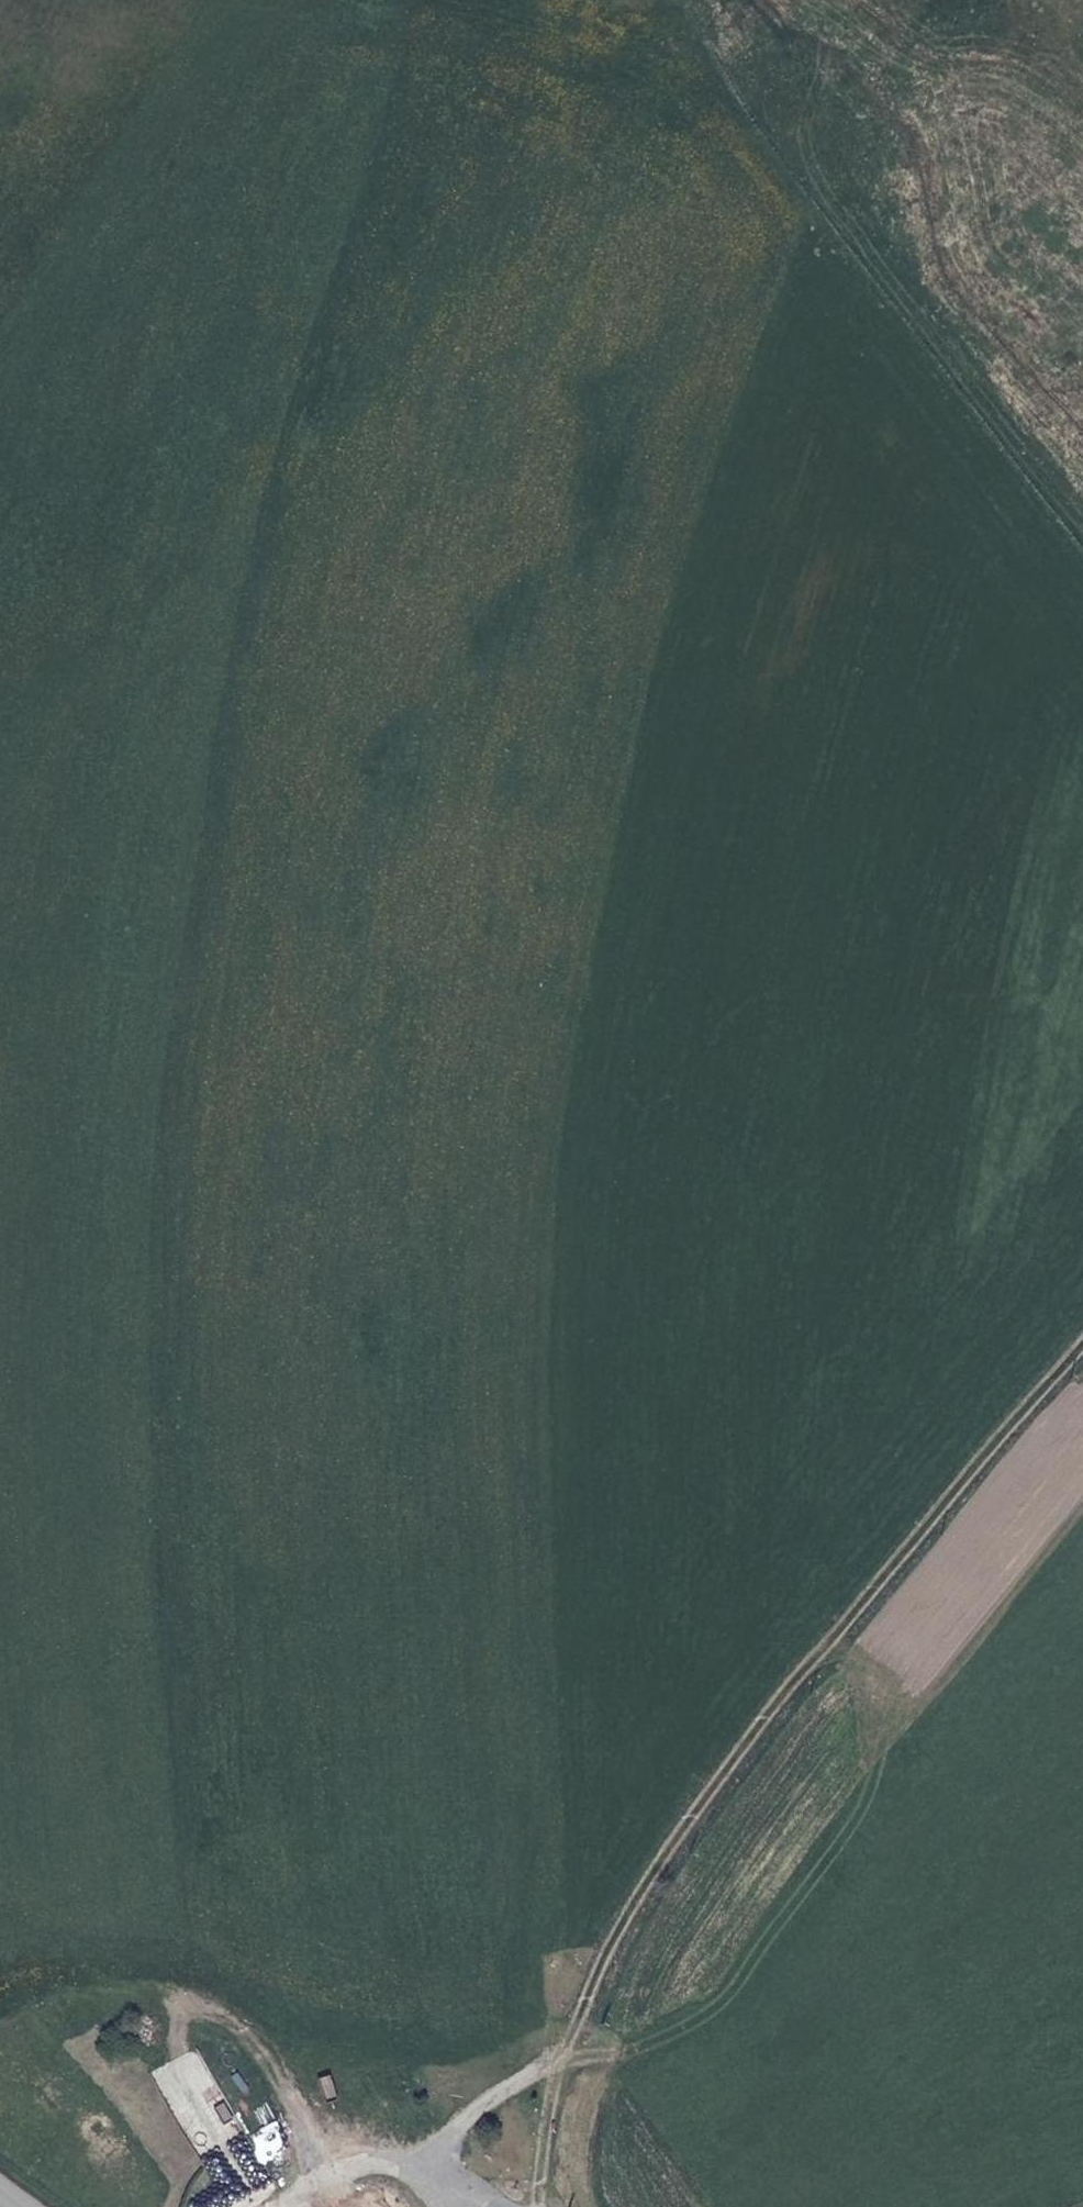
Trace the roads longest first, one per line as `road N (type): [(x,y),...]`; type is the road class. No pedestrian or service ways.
road 1 (track): [(1082,1356),(976,1487),(741,1744),(611,1954),(562,2070),(541,2206)]

